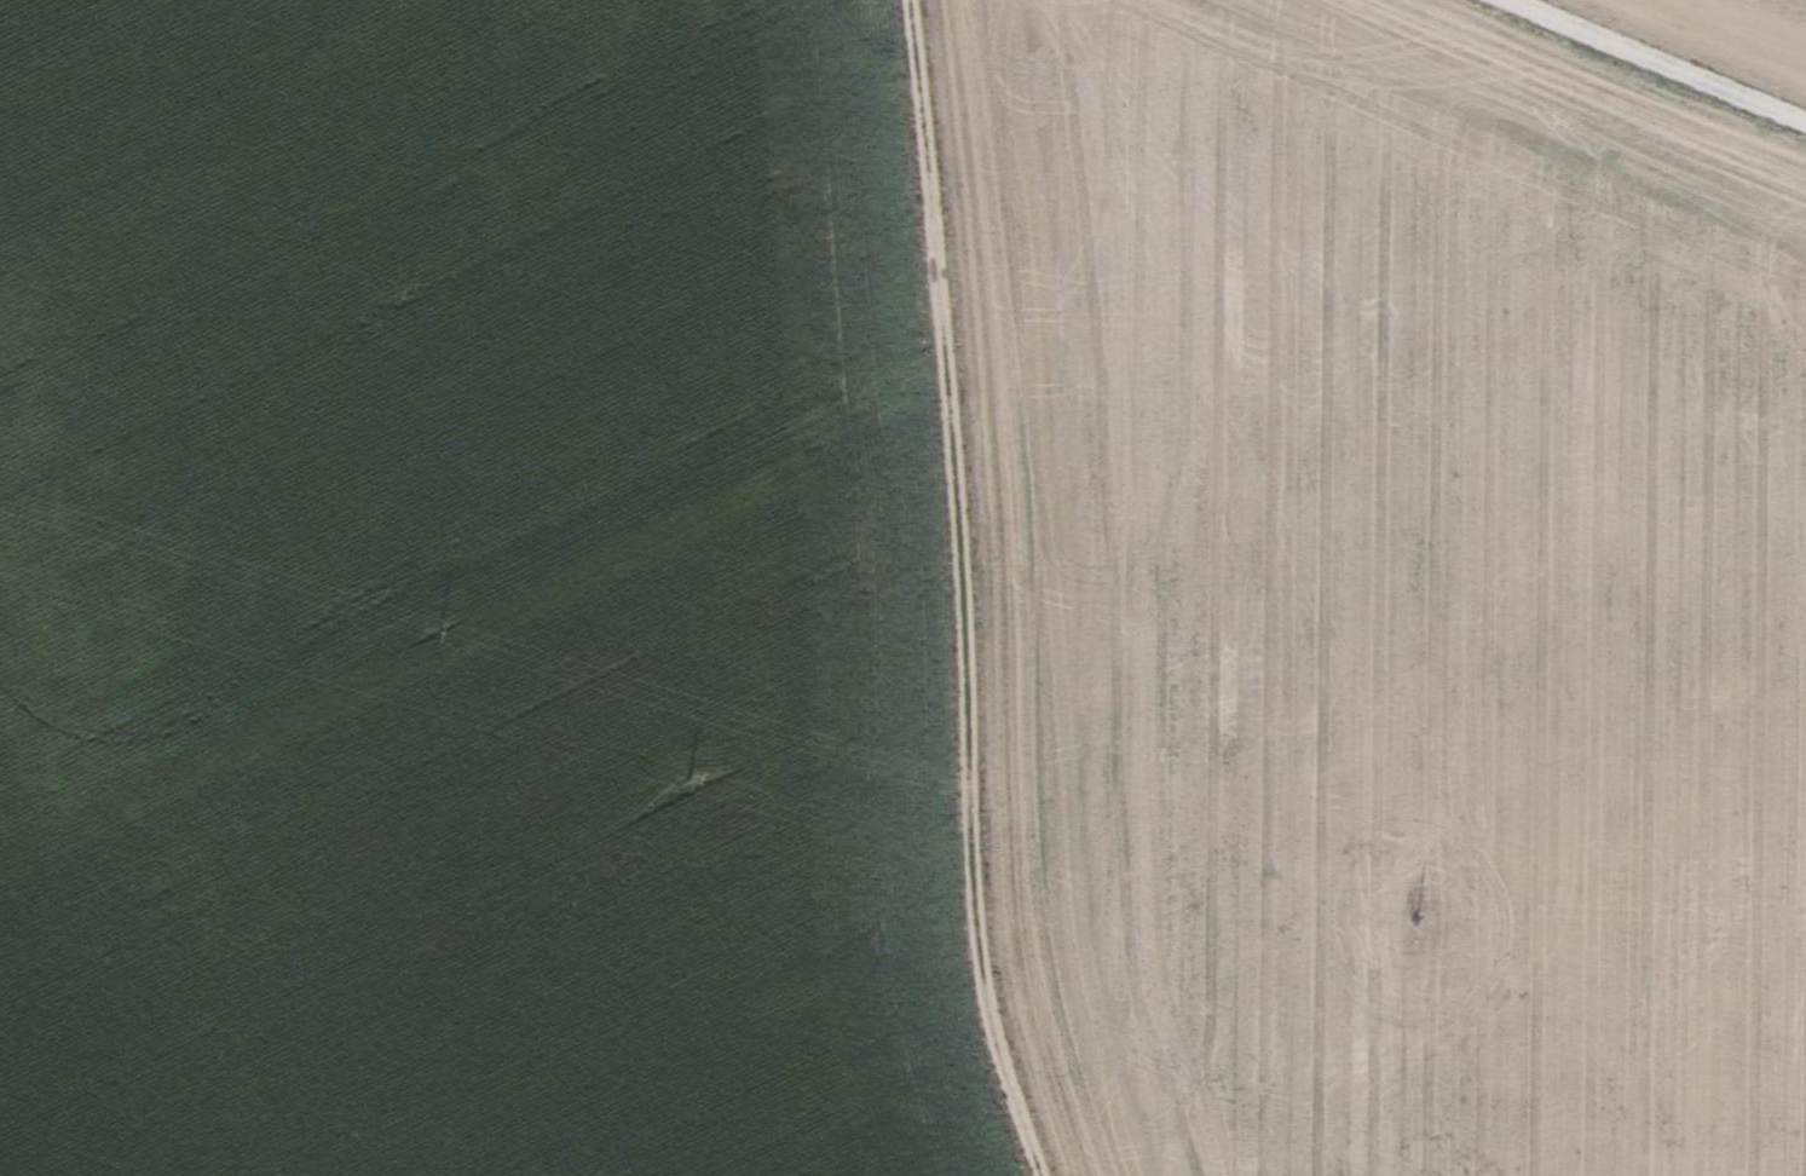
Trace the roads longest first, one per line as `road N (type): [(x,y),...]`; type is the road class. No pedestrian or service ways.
road 1 (track): [(1034,1175),(1008,1103),(973,878),(958,522),(914,0)]
road 2 (track): [(1472,0),(1805,139)]

